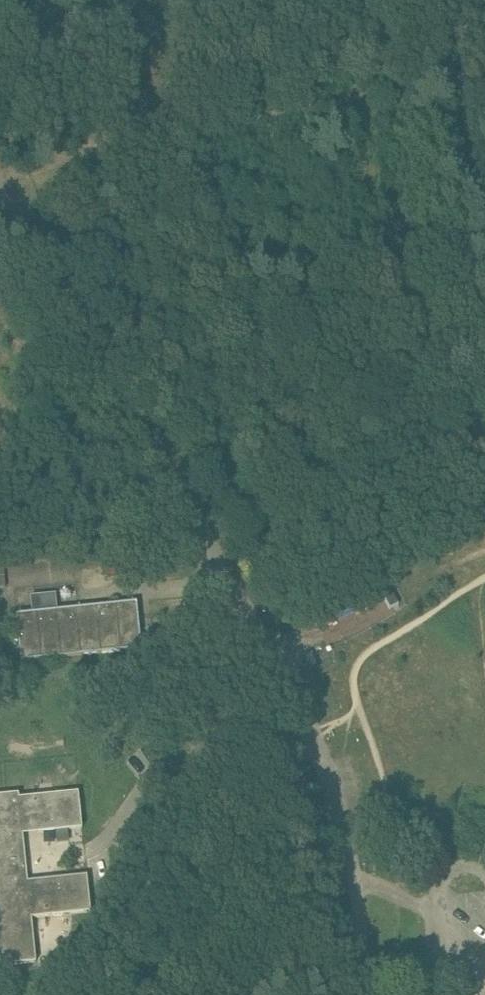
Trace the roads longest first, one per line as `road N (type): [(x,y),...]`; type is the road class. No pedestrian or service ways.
road 1 (residential): [(363,994),(351,887),(313,734),(0,195)]

